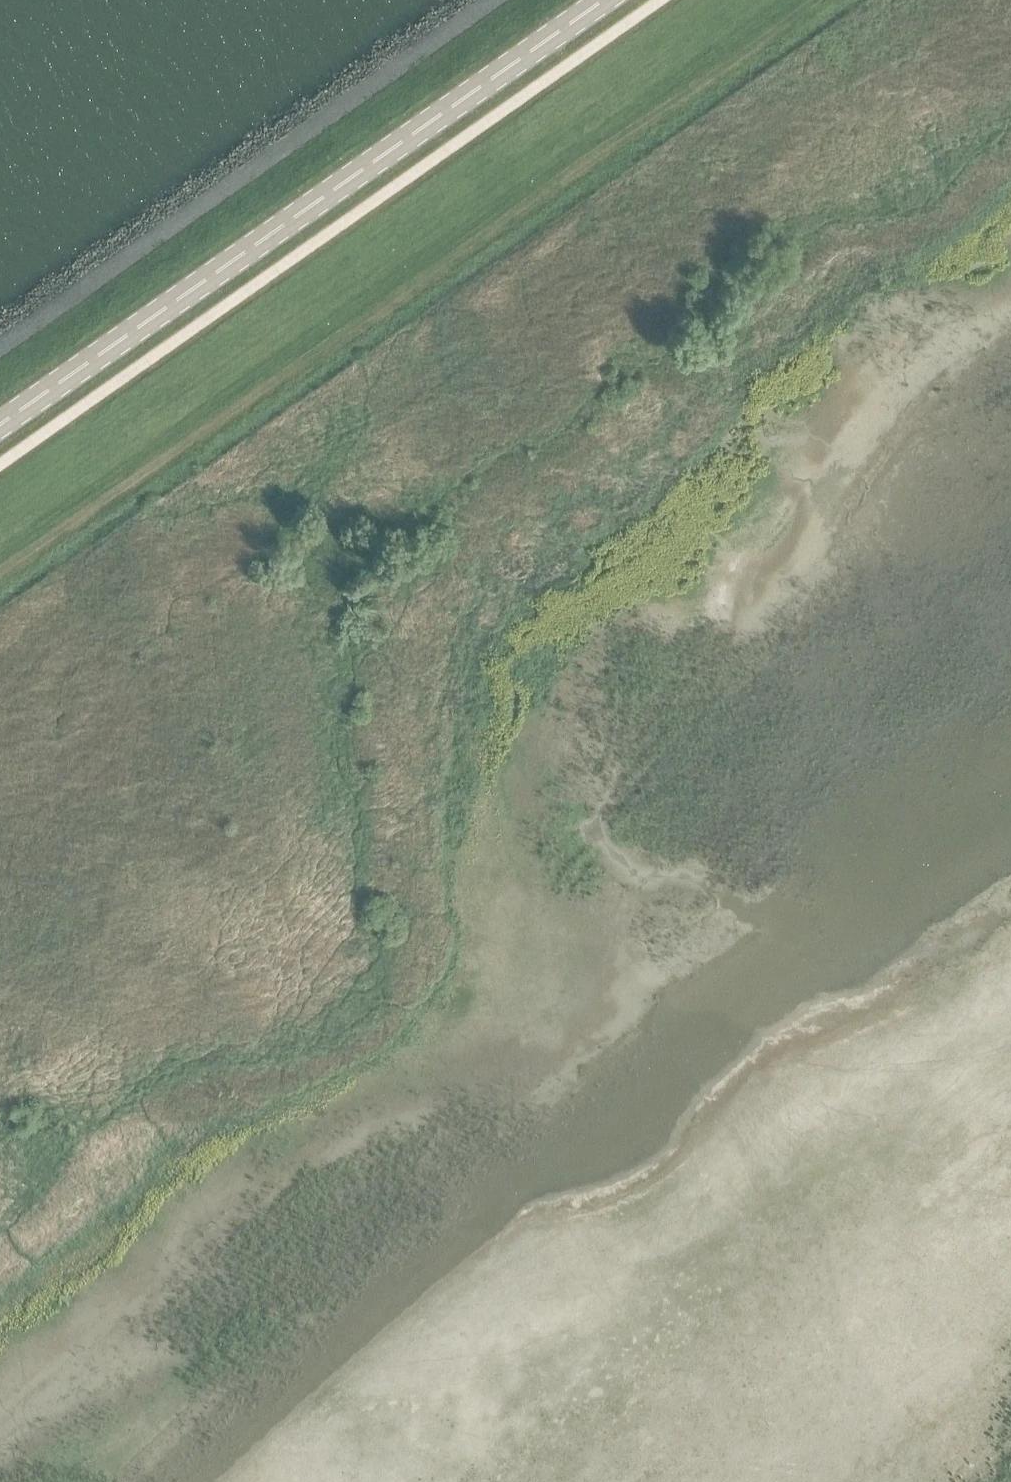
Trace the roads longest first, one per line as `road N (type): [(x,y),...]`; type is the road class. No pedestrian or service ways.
road 1 (secondary): [(0,425),(605,0)]

